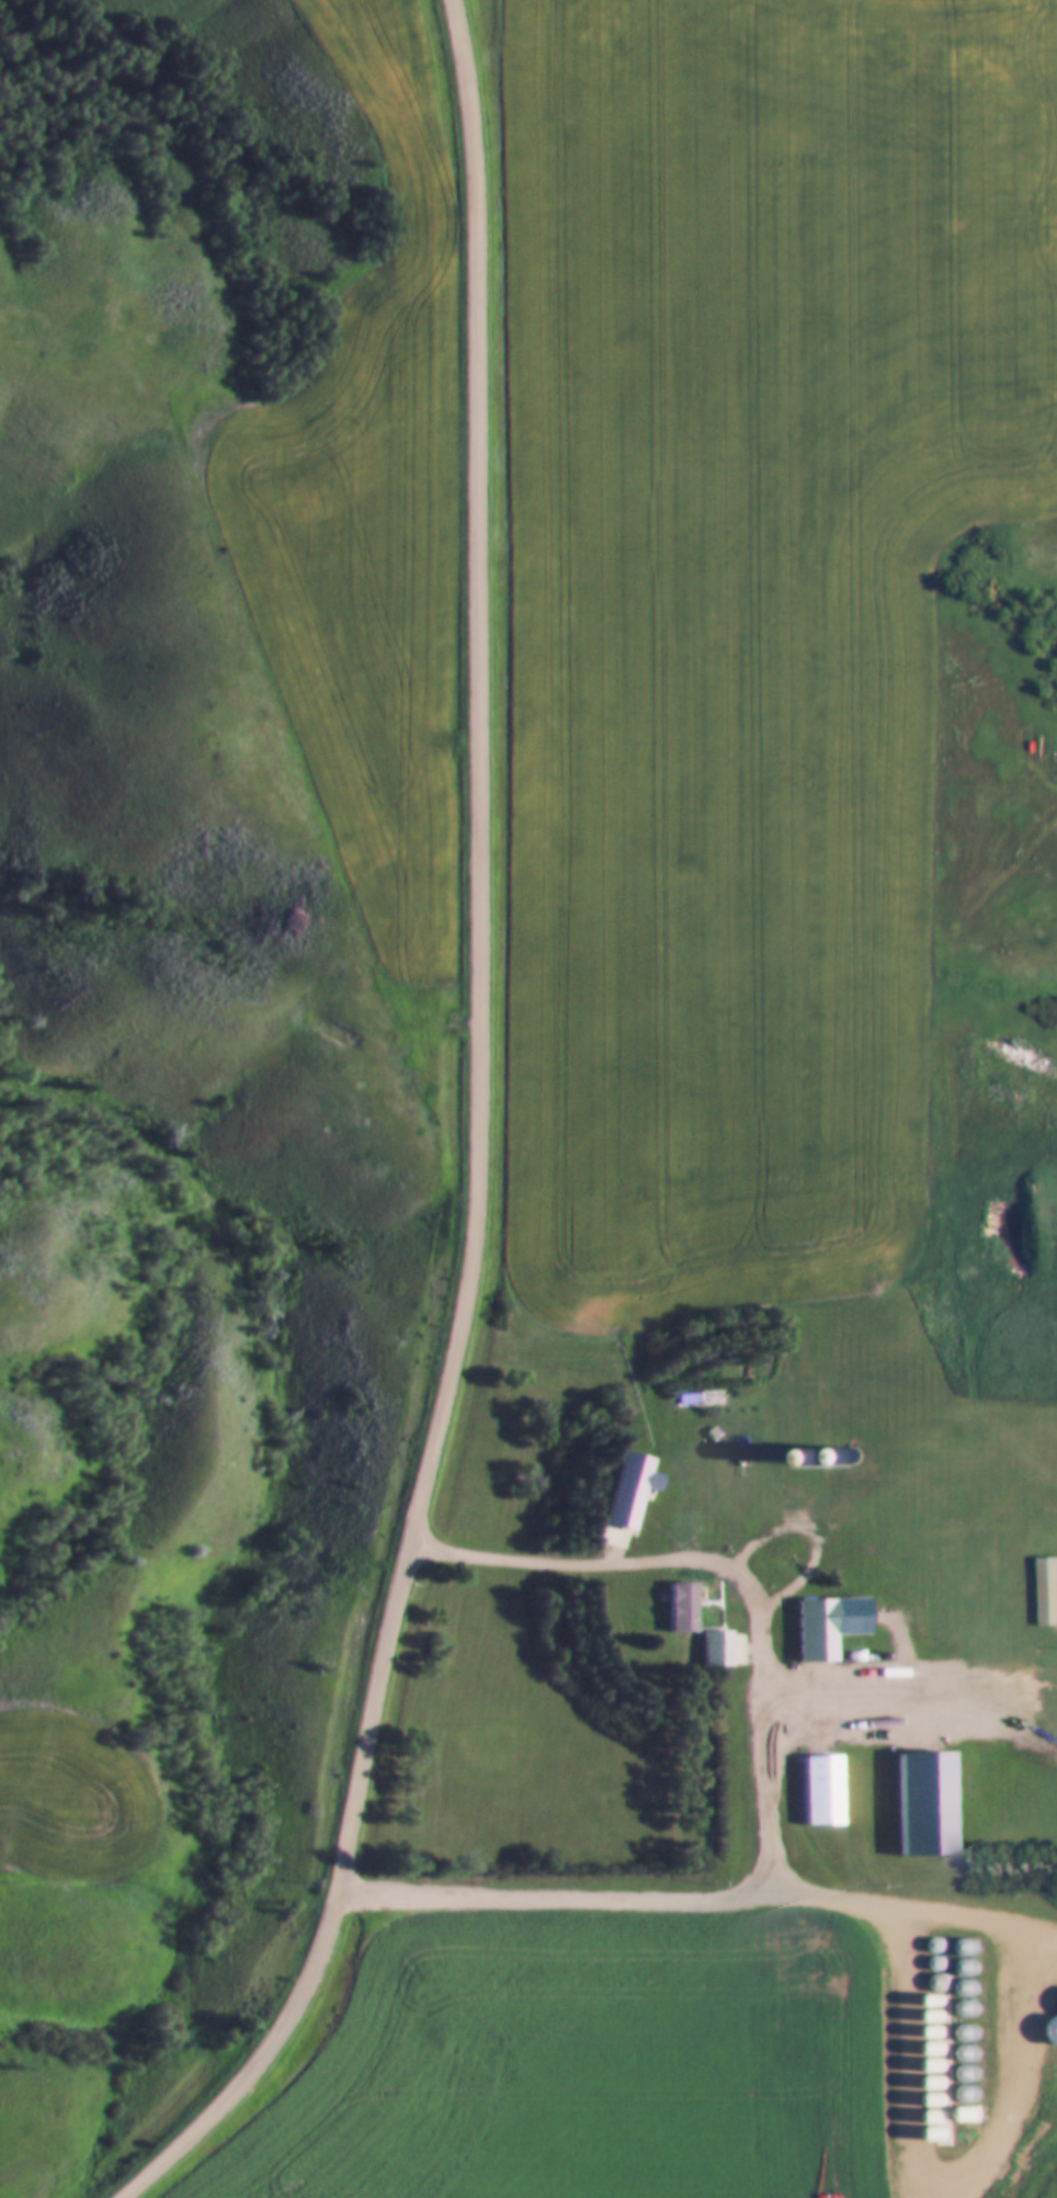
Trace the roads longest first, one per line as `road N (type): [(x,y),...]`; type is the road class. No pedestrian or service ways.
road 1 (tertiary): [(340,1877),(471,1265),(476,1204),(474,159),(453,0)]
road 2 (track): [(936,2197),(909,2148),(909,1946),(896,1925),(862,1906),(770,1896)]
road 3 (tertiary): [(123,2197),(208,2119),(282,2029),(318,1959),(340,1877)]

